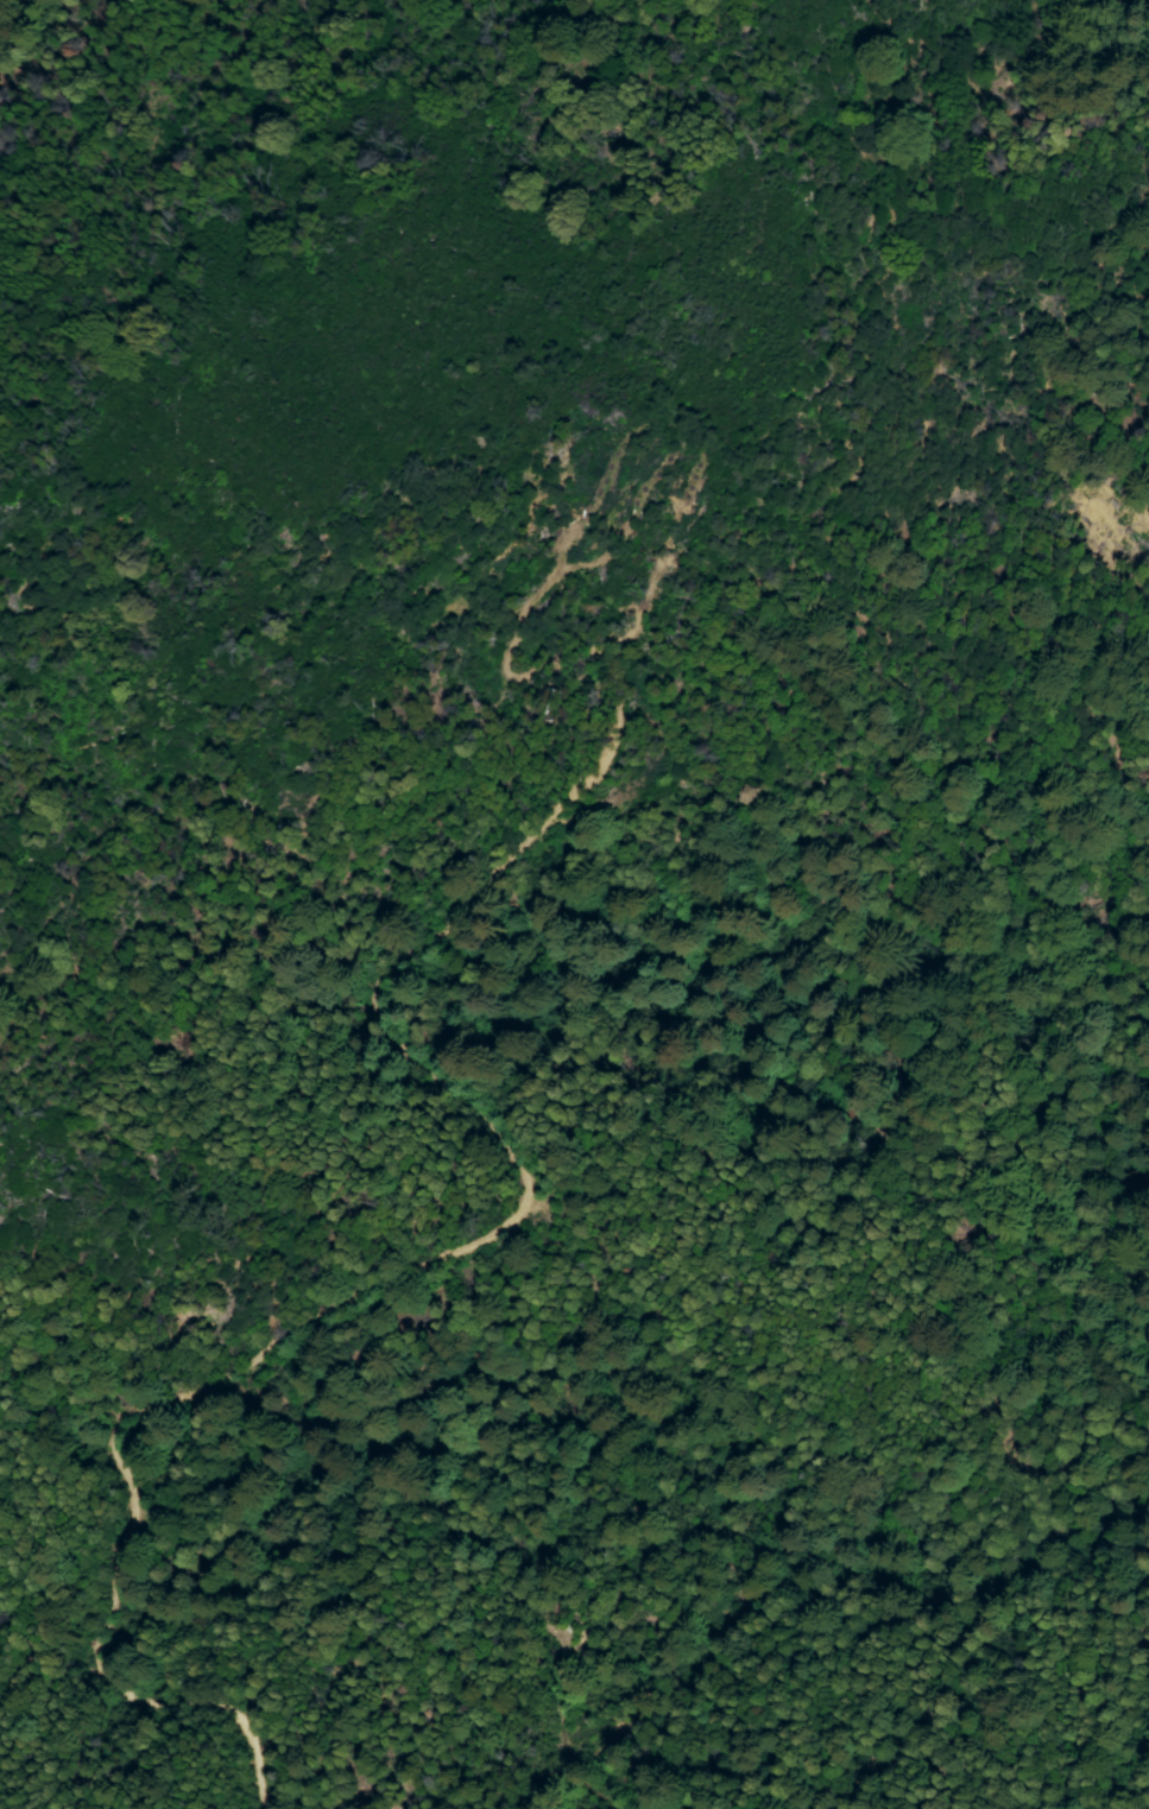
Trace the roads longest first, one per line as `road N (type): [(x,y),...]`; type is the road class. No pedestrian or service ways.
road 1 (track): [(256,1808),(252,1708),(192,1696)]

